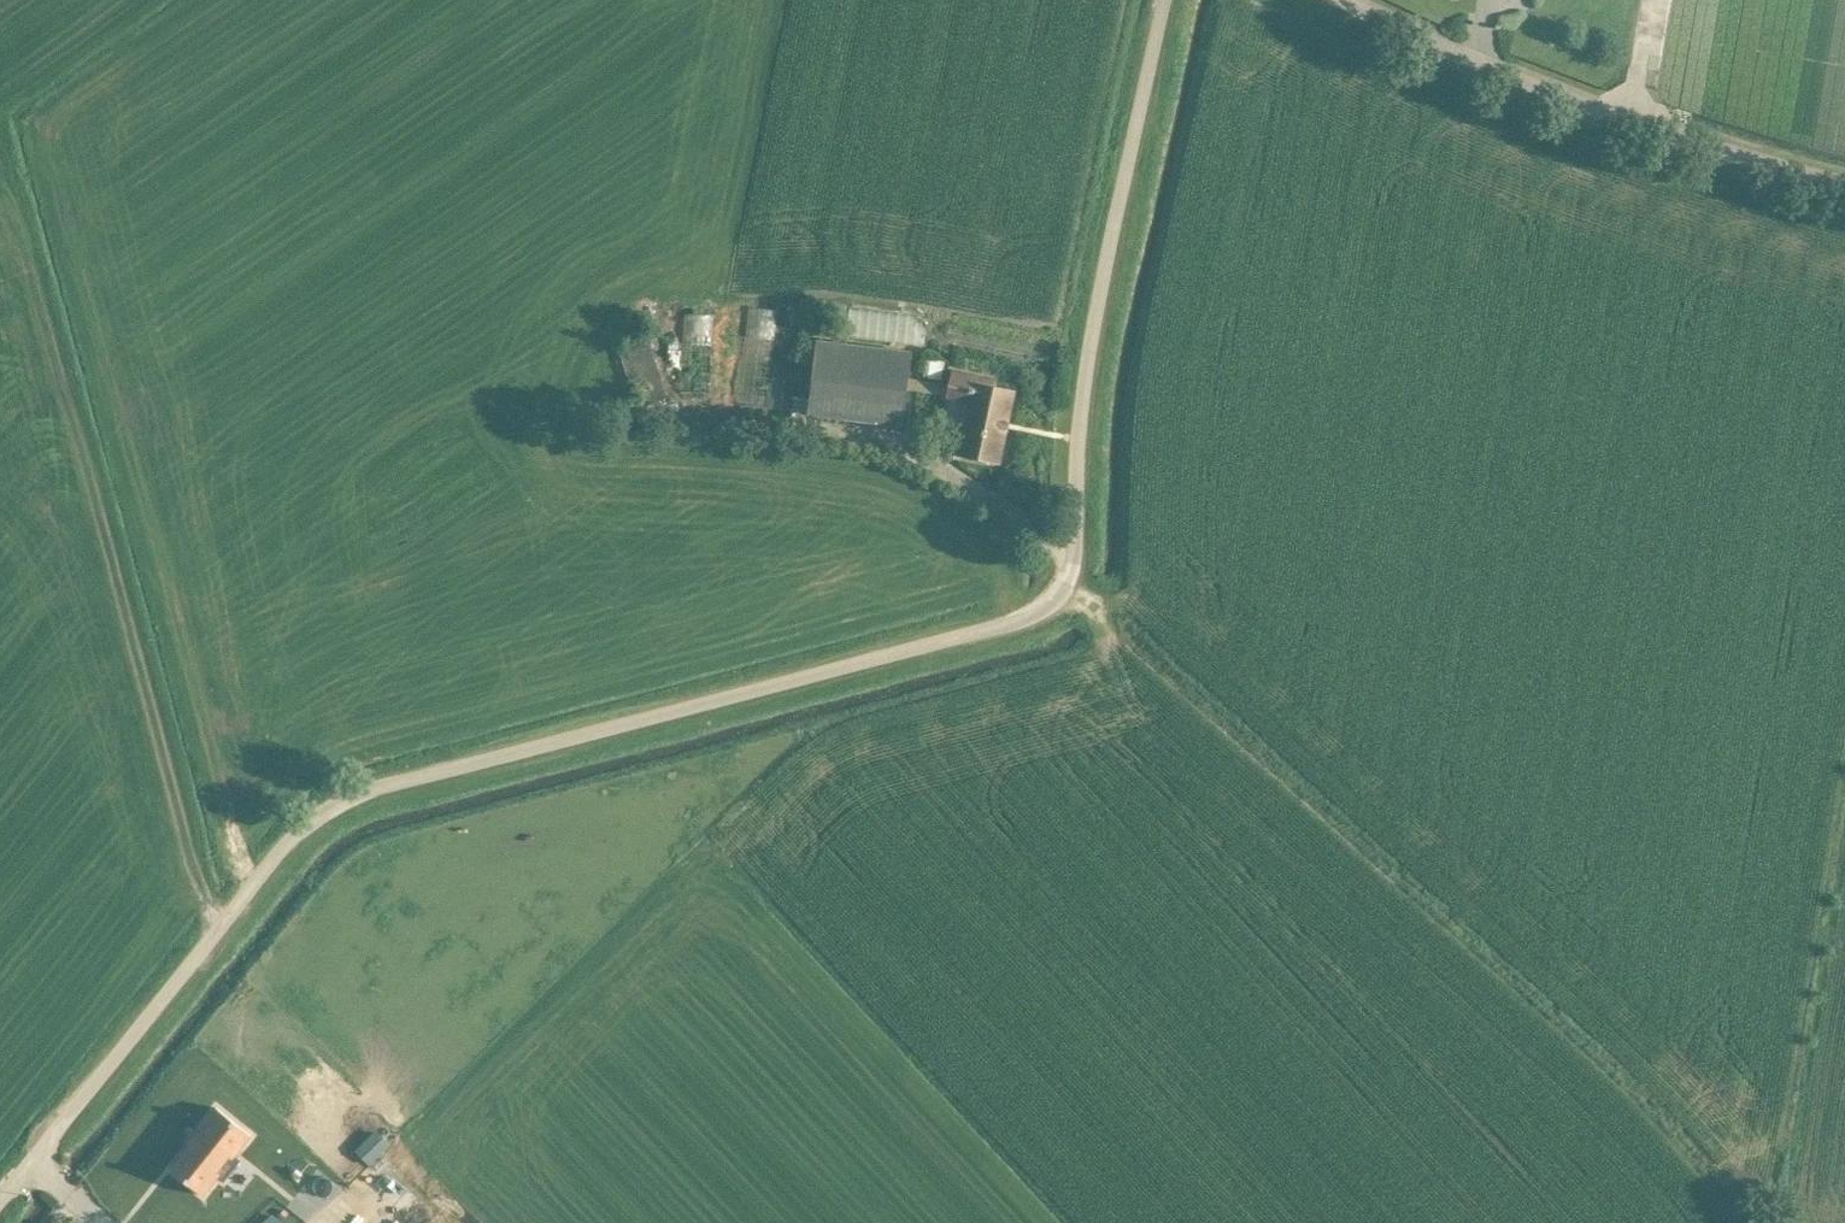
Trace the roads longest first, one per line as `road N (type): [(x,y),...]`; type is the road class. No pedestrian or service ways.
road 1 (unclassified): [(1166,0),(1091,335),(1069,585),(1053,606),(350,794),(311,820),(258,882),(0,1211)]
road 2 (unclassified): [(1339,0),(1555,97),(1844,185)]

